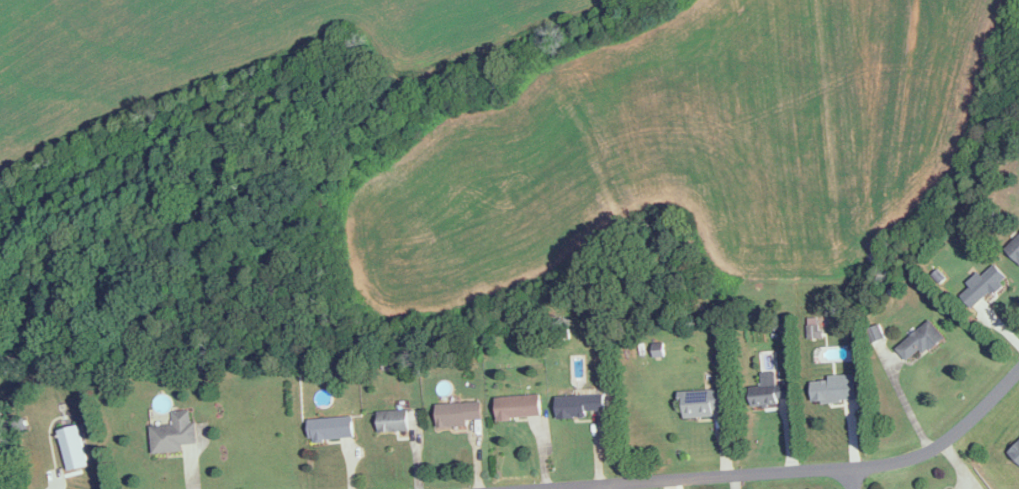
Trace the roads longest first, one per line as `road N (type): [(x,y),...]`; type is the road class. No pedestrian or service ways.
road 1 (residential): [(1018,373),(942,444),(902,463),(852,473),(525,488)]

